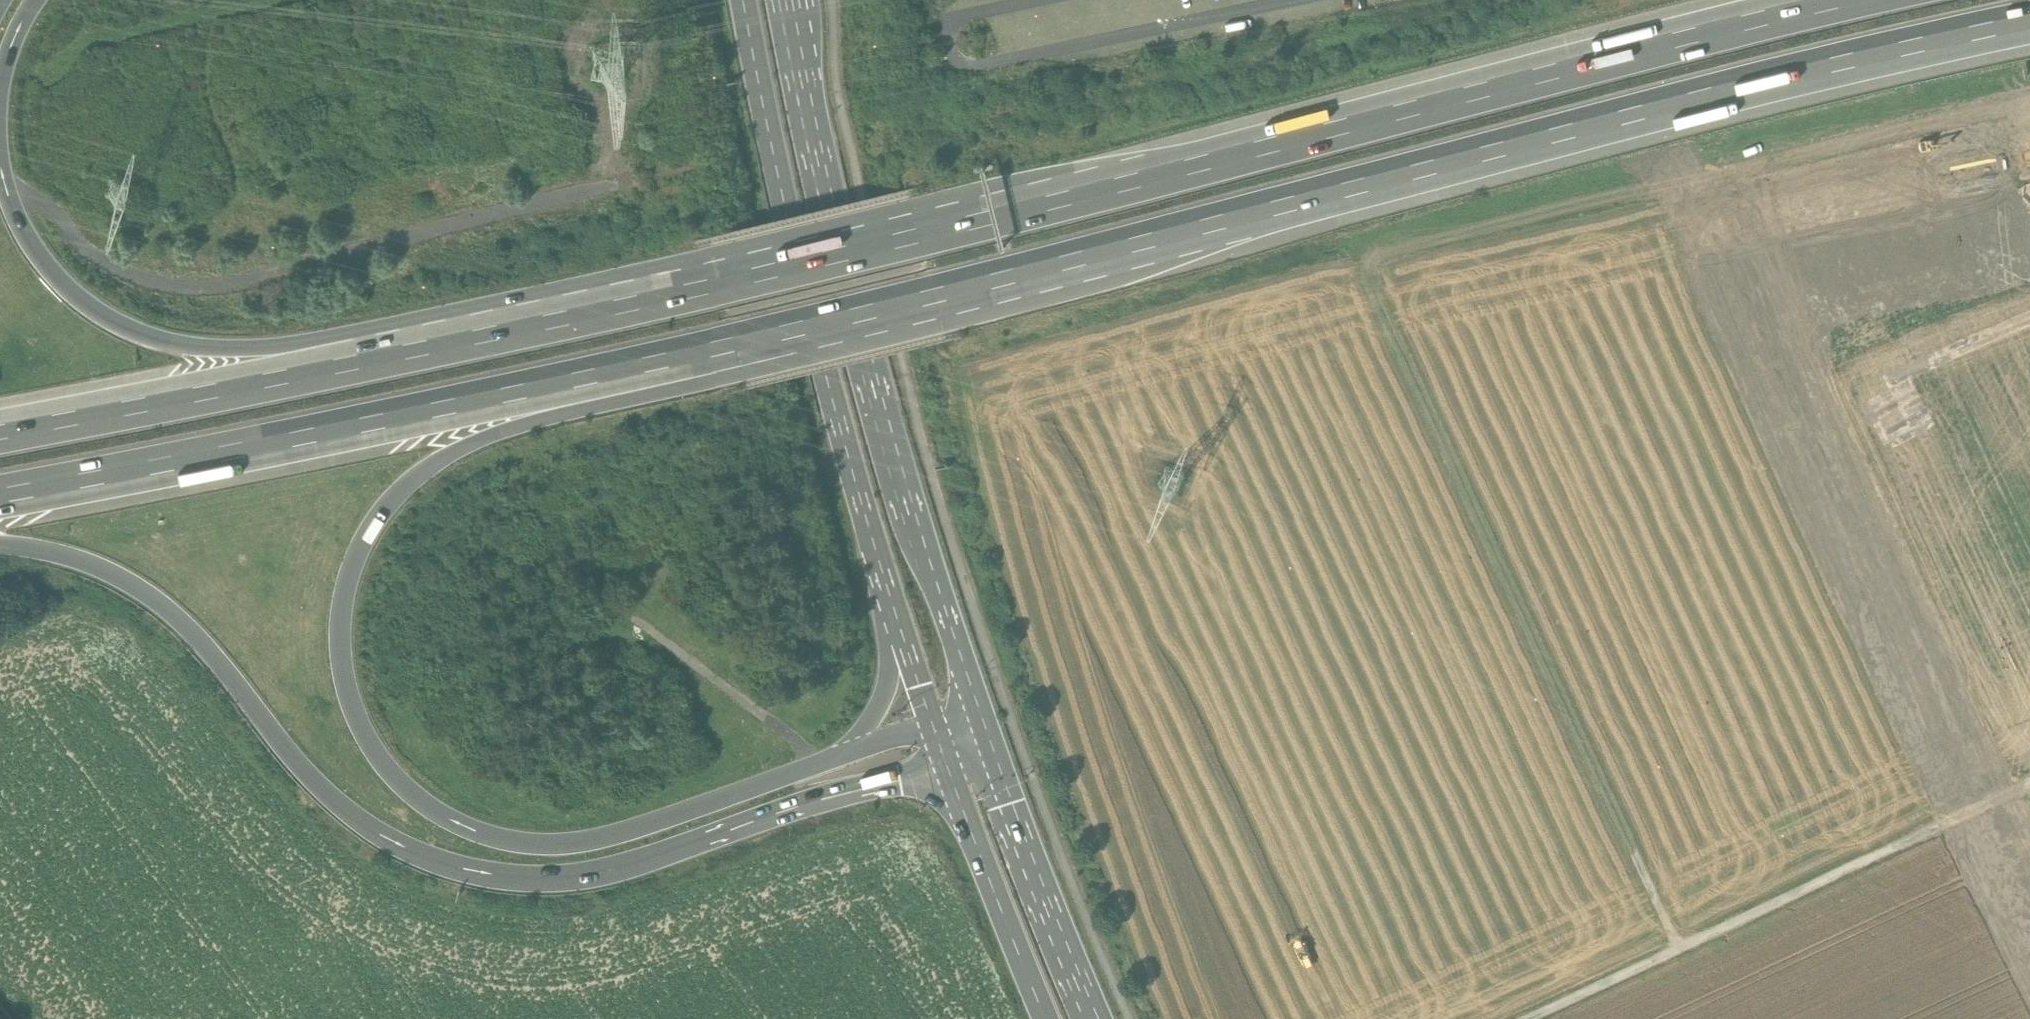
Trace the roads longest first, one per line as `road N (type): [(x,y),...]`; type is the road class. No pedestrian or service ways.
road 1 (motorway): [(1840,0),(934,231),(358,360)]
road 2 (motorway): [(638,363),(1897,57),(2029,32)]
road 3 (motorway): [(0,545),(88,565),(155,601),(202,643),(324,791),(414,852),(478,873),(593,875),(947,769)]
road 4 (motorway): [(854,756),(613,836),(525,843),(458,824),(420,801),(366,737),(345,683),(342,610),(355,557),(386,505),(460,447),(638,363)]
road 5 (track): [(1667,945),(1359,251)]
road 6 (primary): [(985,730),(926,559),(850,288),(787,0)]
road 7 (track): [(2029,100),(1359,251)]
road 8 (motorway): [(0,496),(638,363)]
road 9 (primary): [(743,0),(819,351),(897,626)]
road 10 (track): [(2029,780),(1503,1018)]
road 11 (motorway): [(358,360),(180,344),(117,324),(64,286),(26,240),(0,156)]
road 12 (motorway): [(358,360),(0,429)]
road 13 (primary): [(1099,1018),(985,730)]
road 14 (primary): [(947,769),(1051,1018)]
road 15 (motorway): [(897,626),(885,691),(854,756)]

